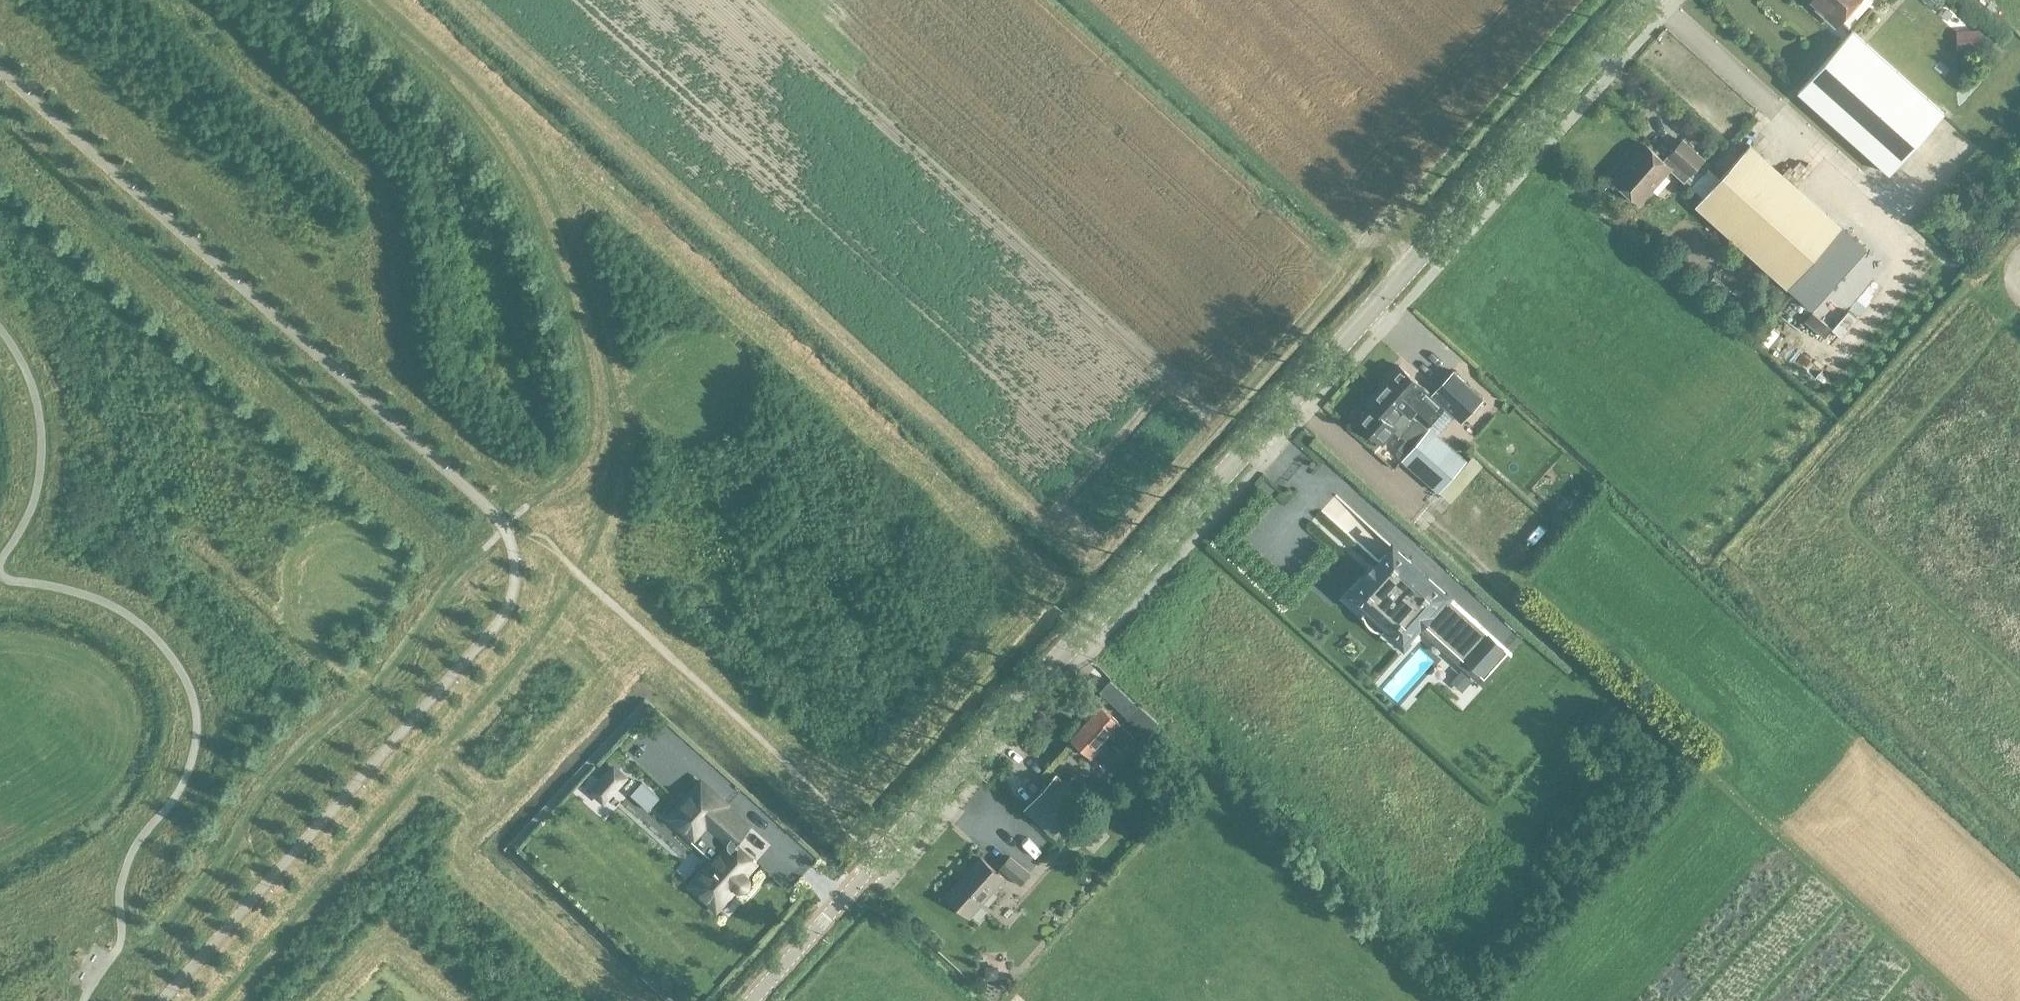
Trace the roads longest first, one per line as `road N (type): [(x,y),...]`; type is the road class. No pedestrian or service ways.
road 1 (tertiary): [(755,1000),(1655,0)]

